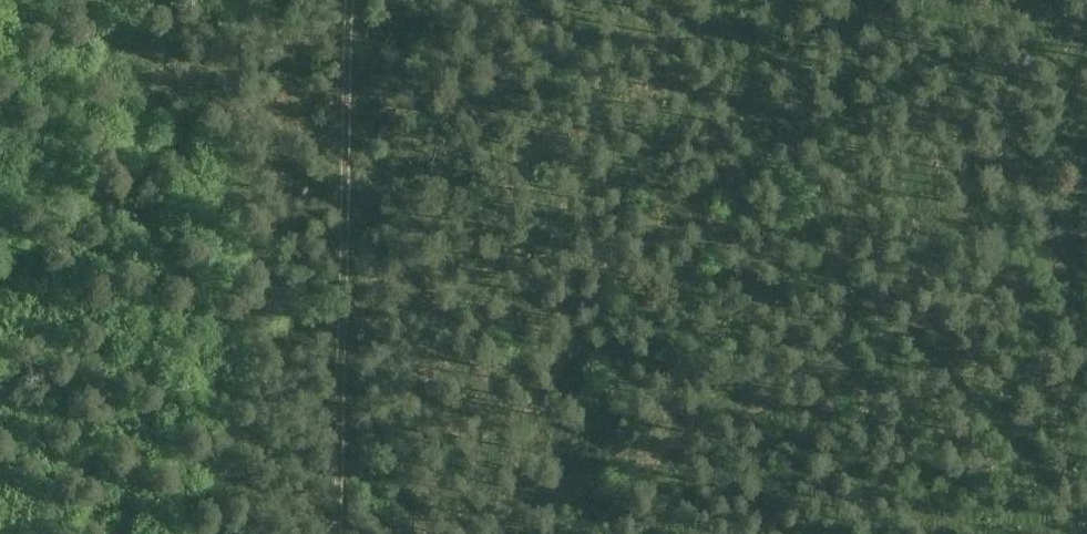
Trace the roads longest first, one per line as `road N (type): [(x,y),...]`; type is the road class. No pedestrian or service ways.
road 1 (track): [(352,0),(339,533)]

